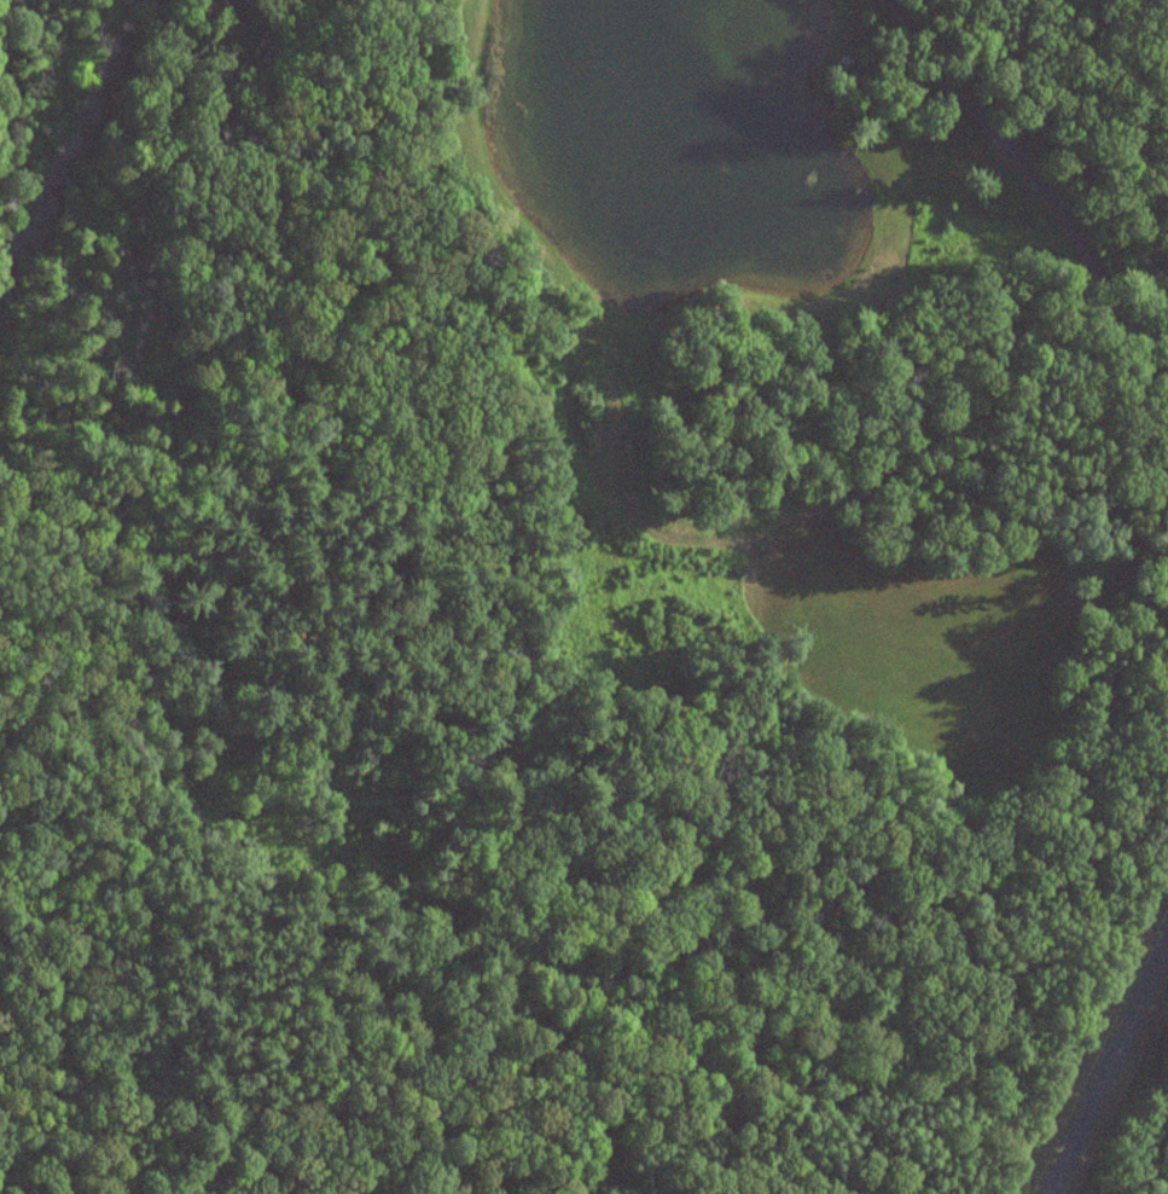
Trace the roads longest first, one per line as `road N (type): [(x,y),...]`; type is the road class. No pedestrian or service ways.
road 1 (residential): [(1039,1193),(1167,918)]

